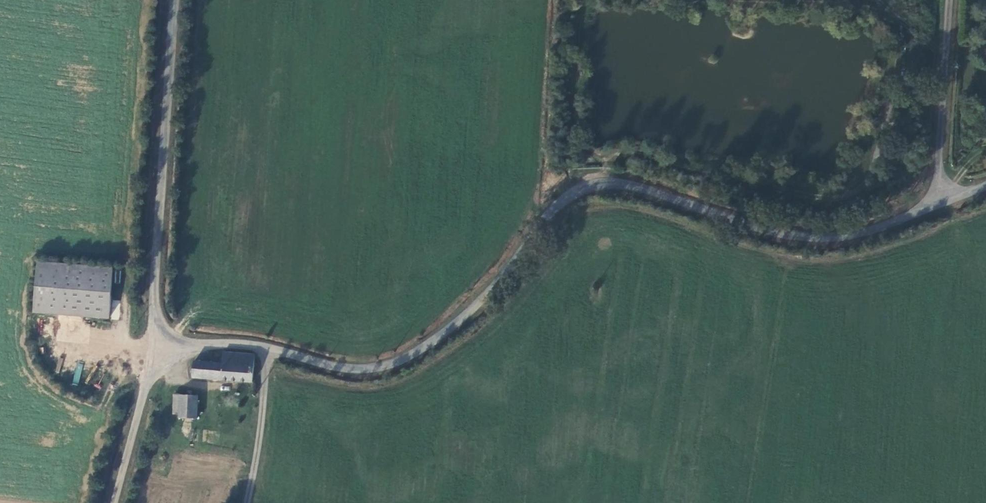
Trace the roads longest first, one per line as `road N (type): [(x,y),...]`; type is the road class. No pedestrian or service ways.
road 1 (unclassified): [(938,200),(875,230),(833,238),(763,229),(661,195),(586,191),(562,203),(493,291),(439,339),(388,365),(354,369),(259,346),(154,336)]
road 2 (unclassified): [(175,0),(154,336)]
road 3 (unclassified): [(938,200),(950,0)]
road 4 (unclassified): [(154,336),(109,502)]
road 5 (track): [(259,346),(239,502)]

